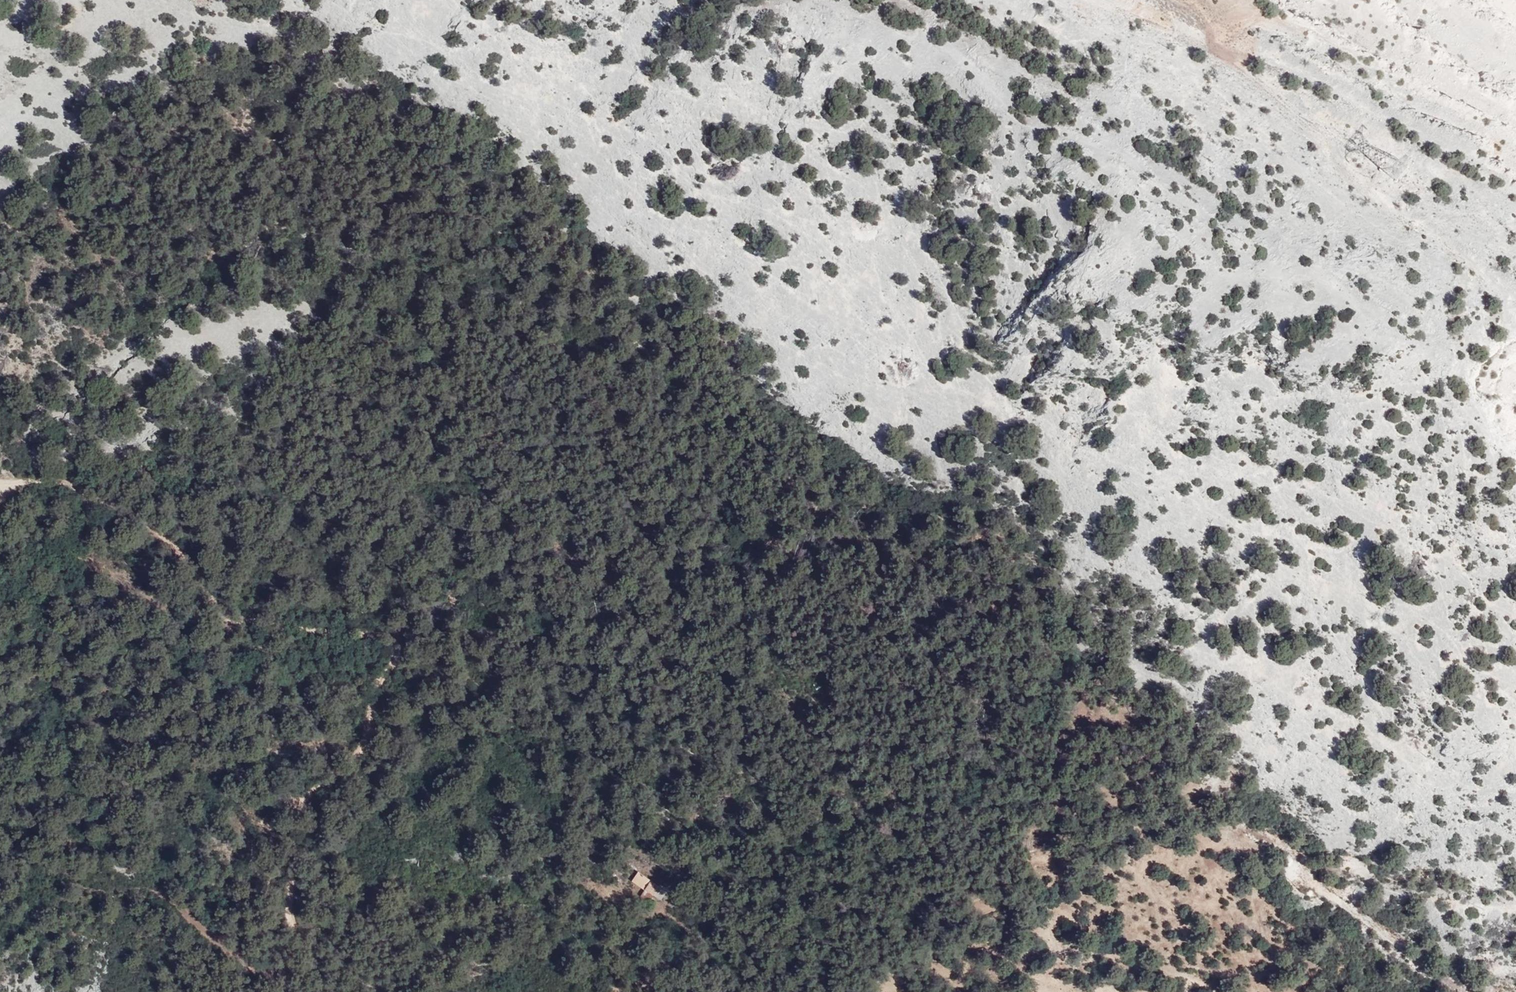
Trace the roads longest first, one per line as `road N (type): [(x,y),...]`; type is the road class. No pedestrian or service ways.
road 1 (track): [(282,991),(299,932),(288,900),(296,809),(372,731),(374,694),(398,659),(389,631),(320,635),(236,622),(132,517),(46,483),(0,483)]

